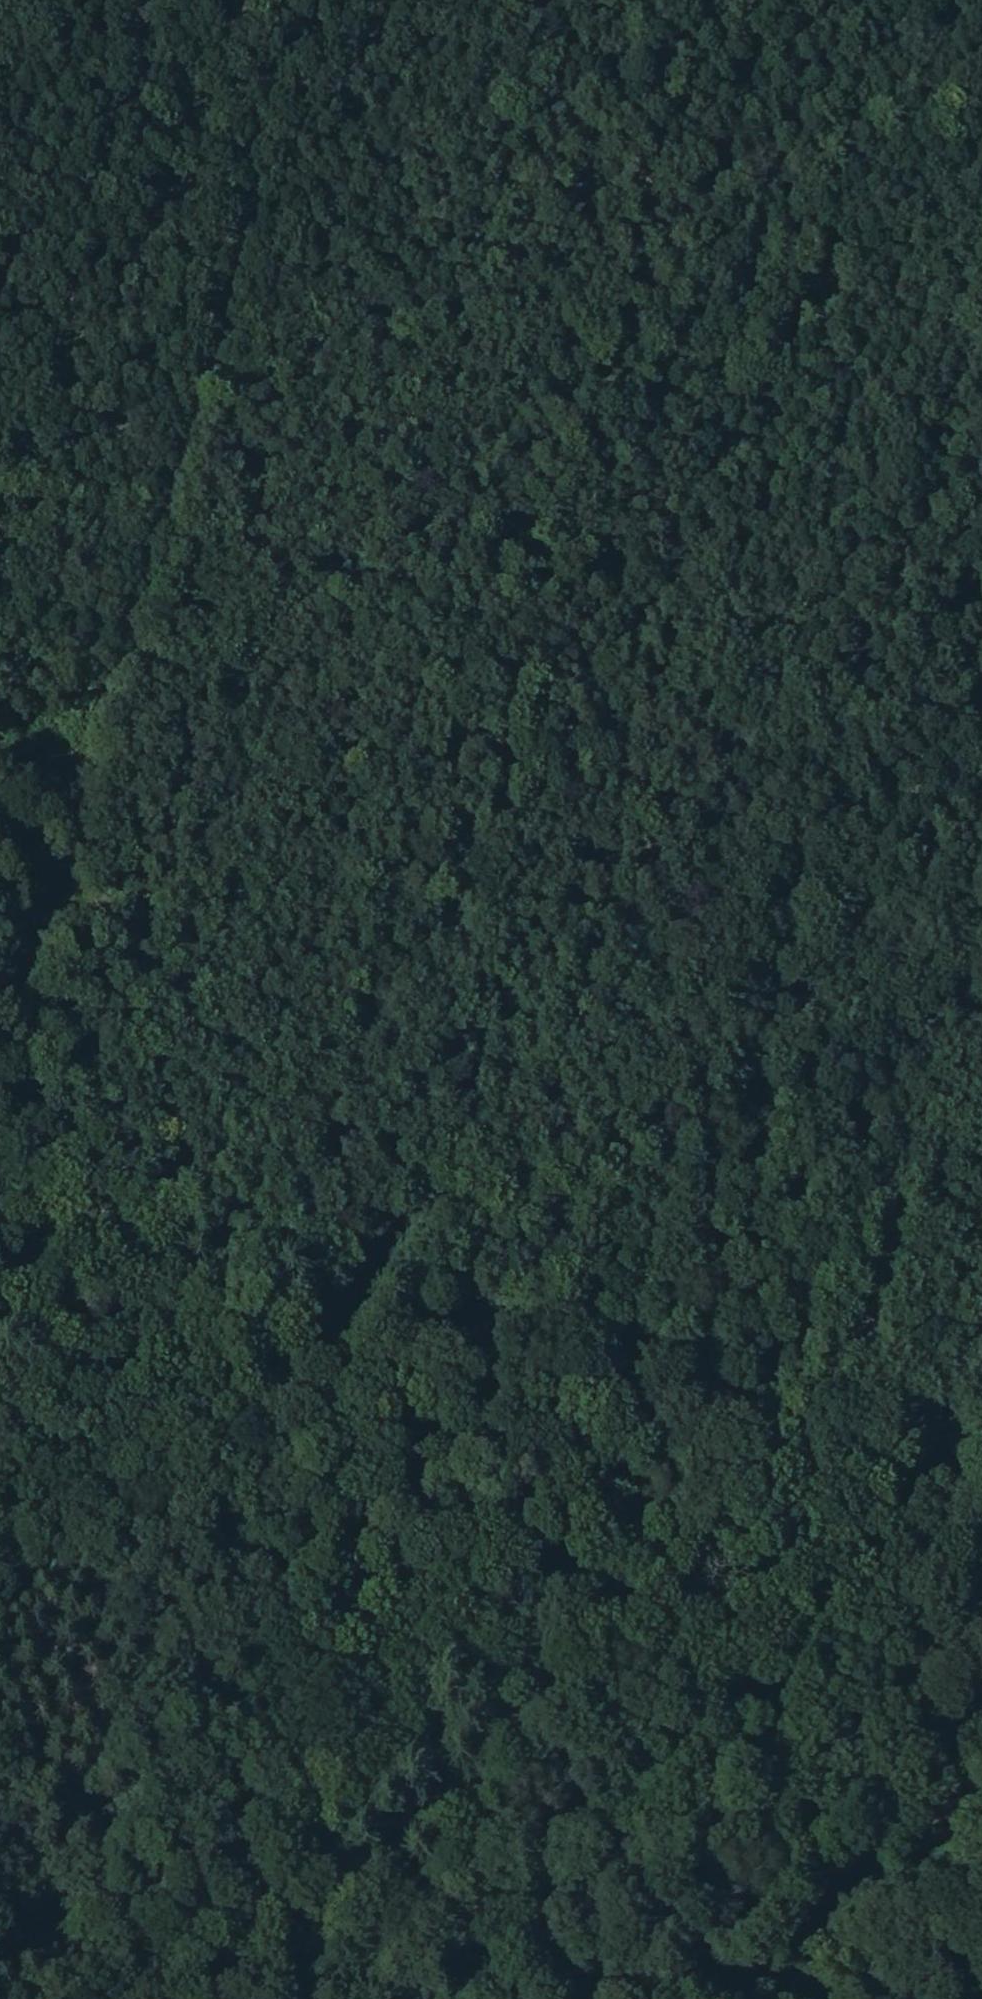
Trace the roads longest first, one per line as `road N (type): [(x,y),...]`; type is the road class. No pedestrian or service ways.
road 1 (track): [(0,1177),(981,1418)]
road 2 (track): [(981,1755),(788,1998)]

